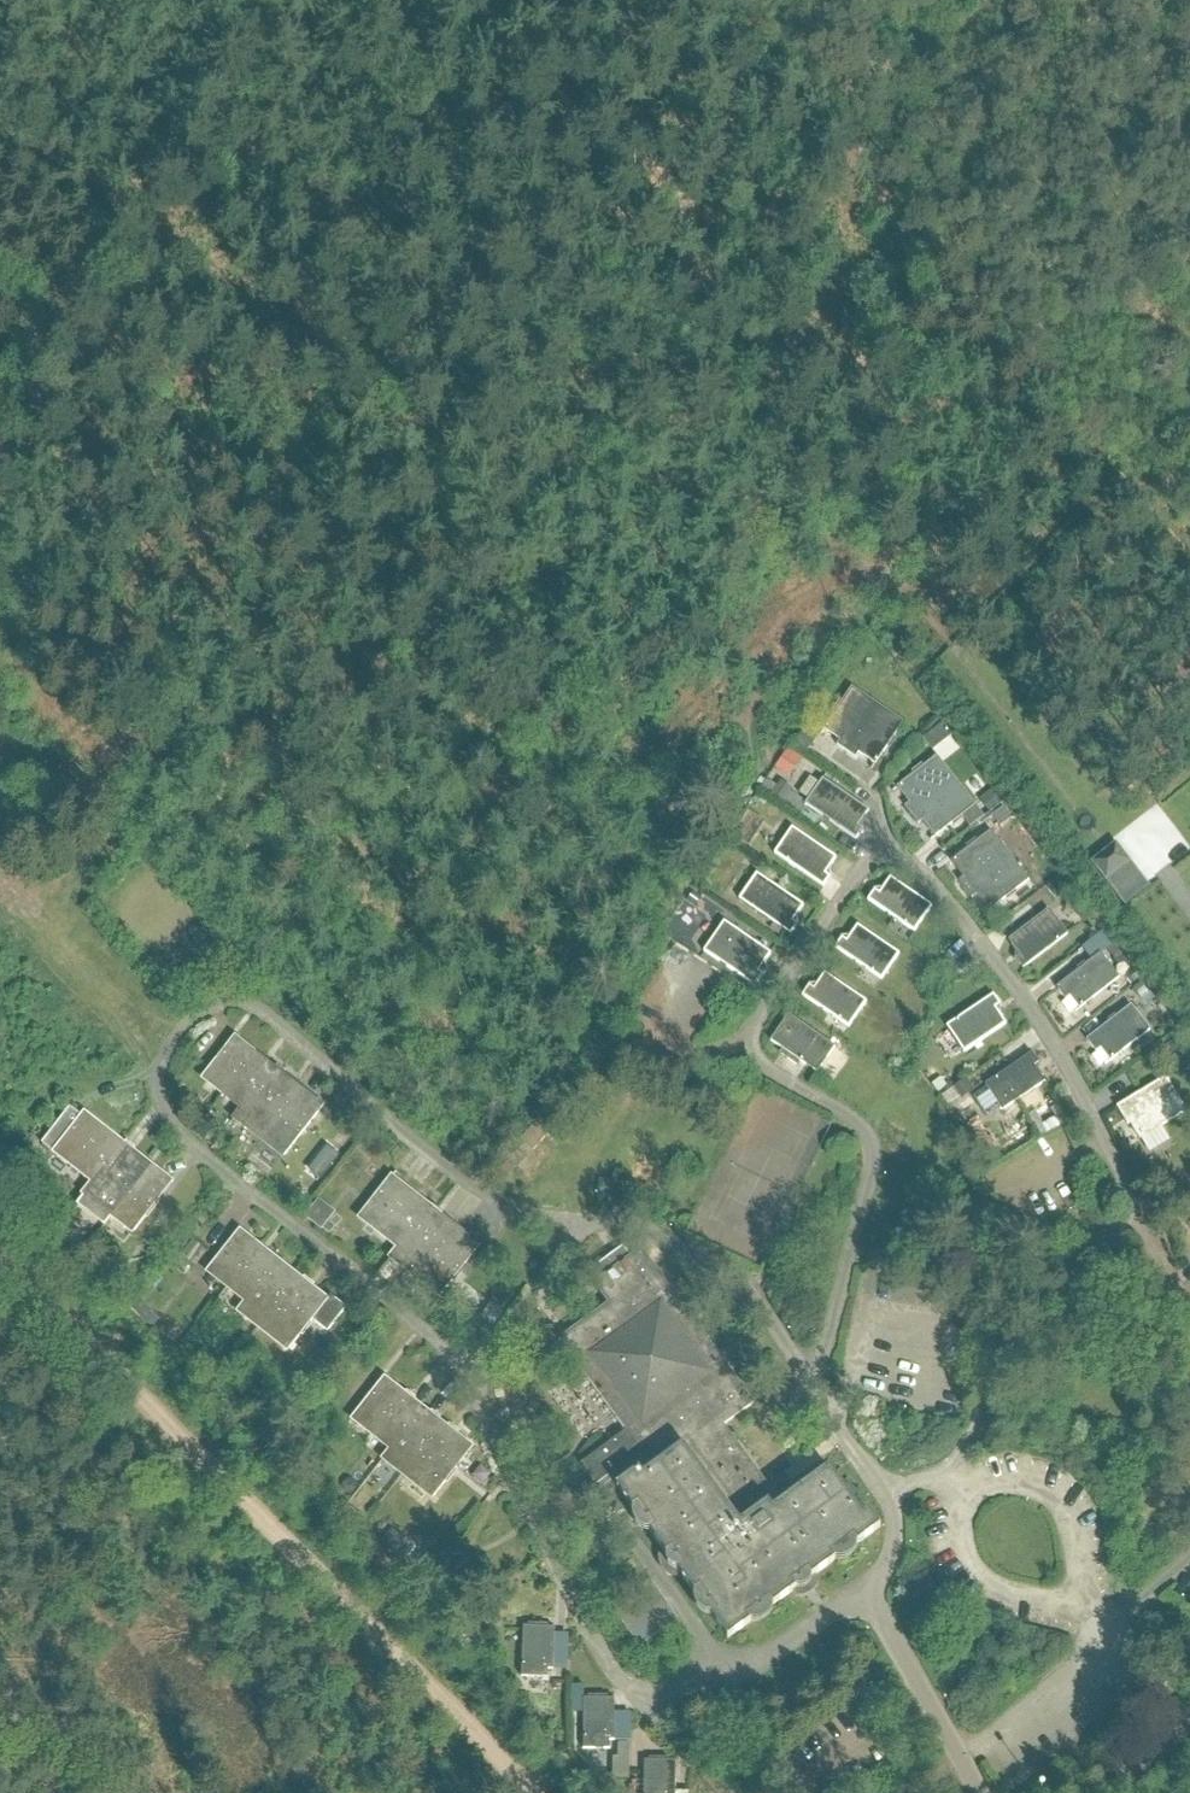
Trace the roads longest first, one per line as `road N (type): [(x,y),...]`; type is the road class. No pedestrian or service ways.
road 1 (track): [(706,0),(904,223),(907,576),(885,583),(823,541),(678,488),(359,412)]
road 2 (track): [(532,1792),(0,1254)]
road 3 (track): [(359,412),(174,368)]
road 4 (track): [(41,318),(156,193)]
road 5 (track): [(156,193),(227,58)]
road 6 (track): [(174,368),(82,342),(41,318)]
road 7 (track): [(0,434),(46,352),(41,318)]

